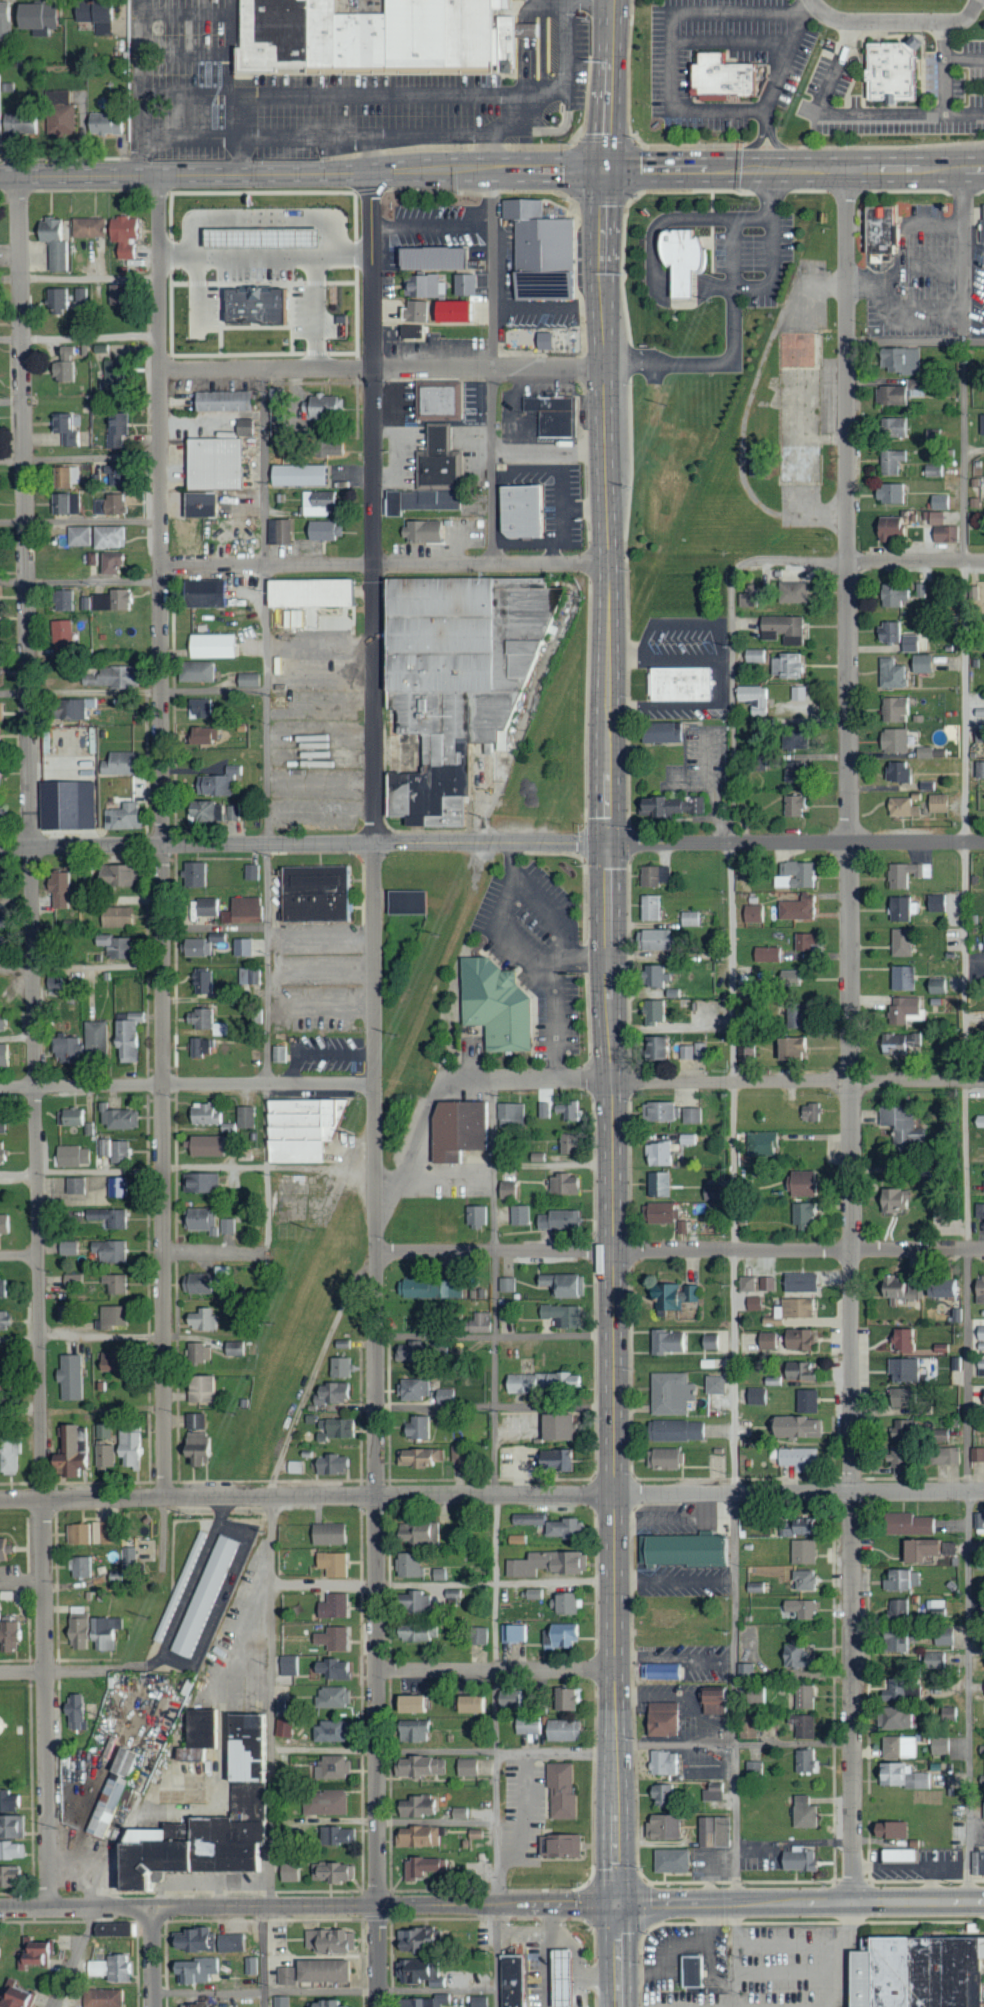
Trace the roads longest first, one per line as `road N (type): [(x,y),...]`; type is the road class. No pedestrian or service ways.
road 1 (residential): [(380,2006),(371,173)]
road 2 (residential): [(853,1903),(845,170)]
road 3 (residential): [(48,1909),(18,177)]
road 4 (residential): [(164,1499),(160,176)]
road 5 (primary): [(618,1904),(609,843)]
road 6 (residential): [(983,1491),(0,1500)]
road 7 (primary): [(609,843),(607,172)]
road 8 (tertiary): [(609,843),(0,848)]
road 9 (secondary): [(0,177),(607,172)]
road 10 (residential): [(983,1250),(377,1252)]
road 11 (residential): [(446,1081),(983,1081)]
road 12 (tertiary): [(618,1904),(152,1907)]
road 13 (residential): [(610,565),(161,566)]
road 14 (residential): [(604,368),(160,371)]
road 15 (secondary): [(607,172),(983,170)]
road 16 (residential): [(0,1087),(375,1084)]
road 17 (residential): [(983,842),(609,843)]
road 18 (tertiary): [(983,1902),(618,1904)]
road 19 (residential): [(616,1670),(378,1670)]
road 20 (primary): [(607,172),(610,0)]
road 21 (residential): [(0,1338),(164,1337)]
road 22 (tertiary): [(152,1907),(0,1909)]
road 23 (residential): [(446,1081),(399,1185),(376,1203)]
road 24 (residential): [(983,562),(848,563)]

